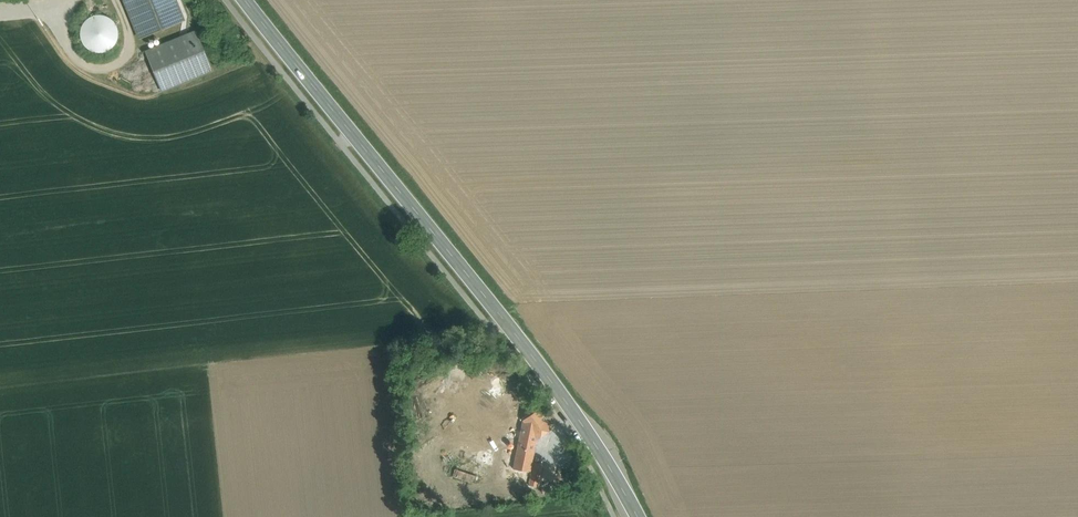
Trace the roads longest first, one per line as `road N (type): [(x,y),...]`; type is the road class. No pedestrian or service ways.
road 1 (secondary): [(638,516),(558,387),(252,0)]

